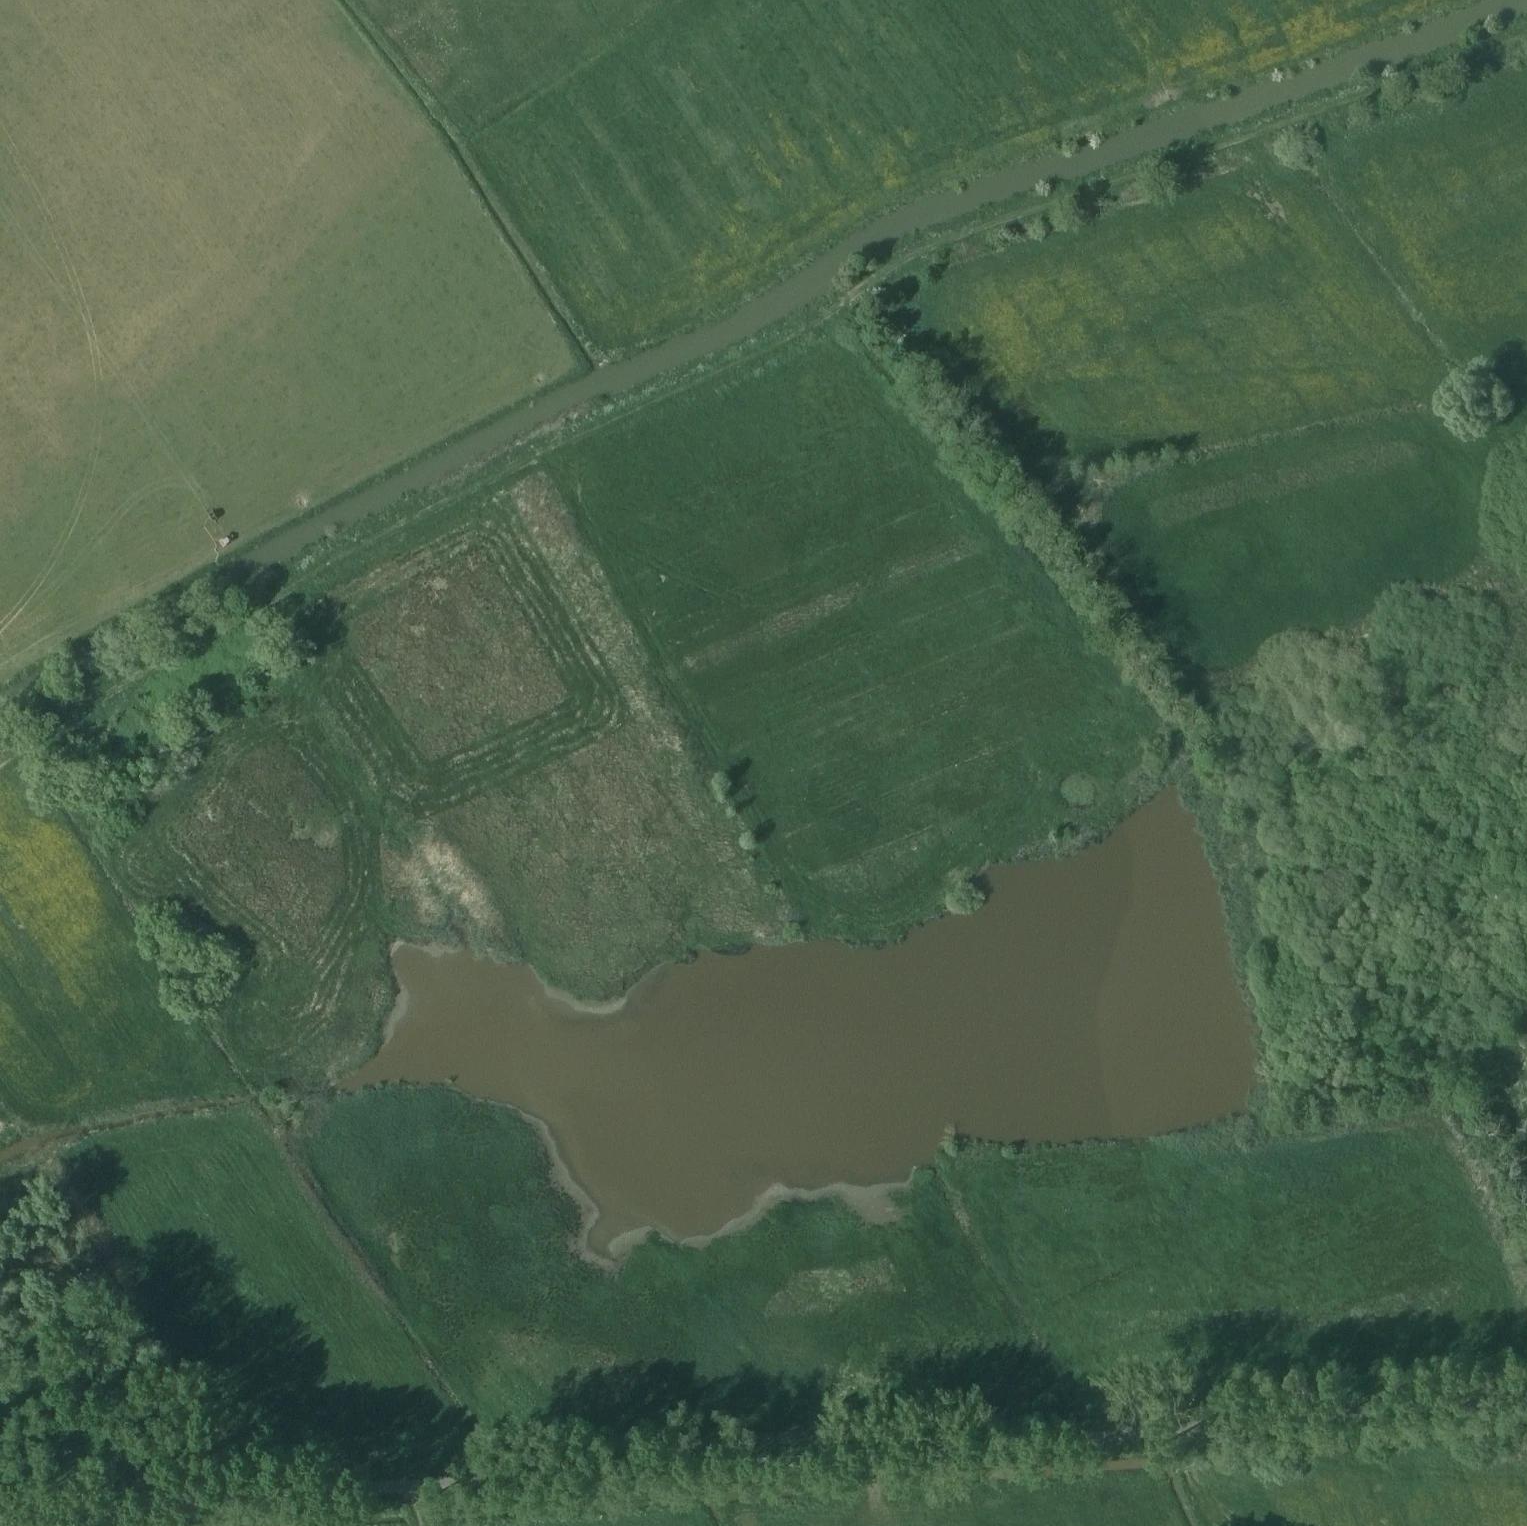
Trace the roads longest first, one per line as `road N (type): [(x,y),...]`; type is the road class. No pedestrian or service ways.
road 1 (track): [(0,753),(52,735),(293,587),(562,444),(813,321),(908,255),(1526,34)]
road 2 (unclassified): [(0,1524),(186,1499),(1310,1418),(1526,1394)]

